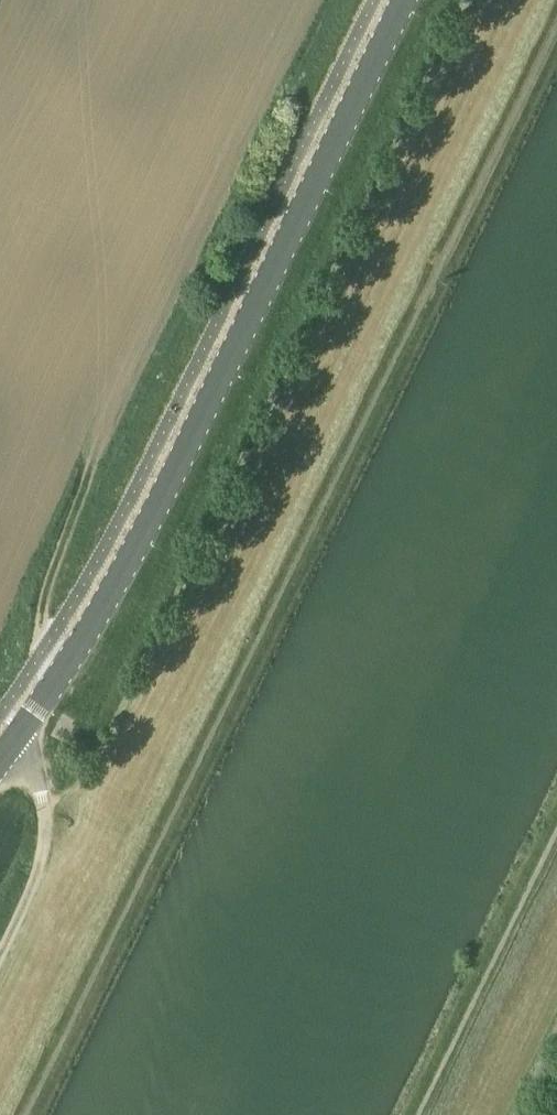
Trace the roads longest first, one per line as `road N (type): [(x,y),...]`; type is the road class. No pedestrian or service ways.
road 1 (tertiary): [(0,761),(138,544),(404,0)]
road 2 (track): [(0,962),(38,884),(48,842),(37,773),(12,745)]
road 3 (track): [(60,677),(39,654),(83,460)]

